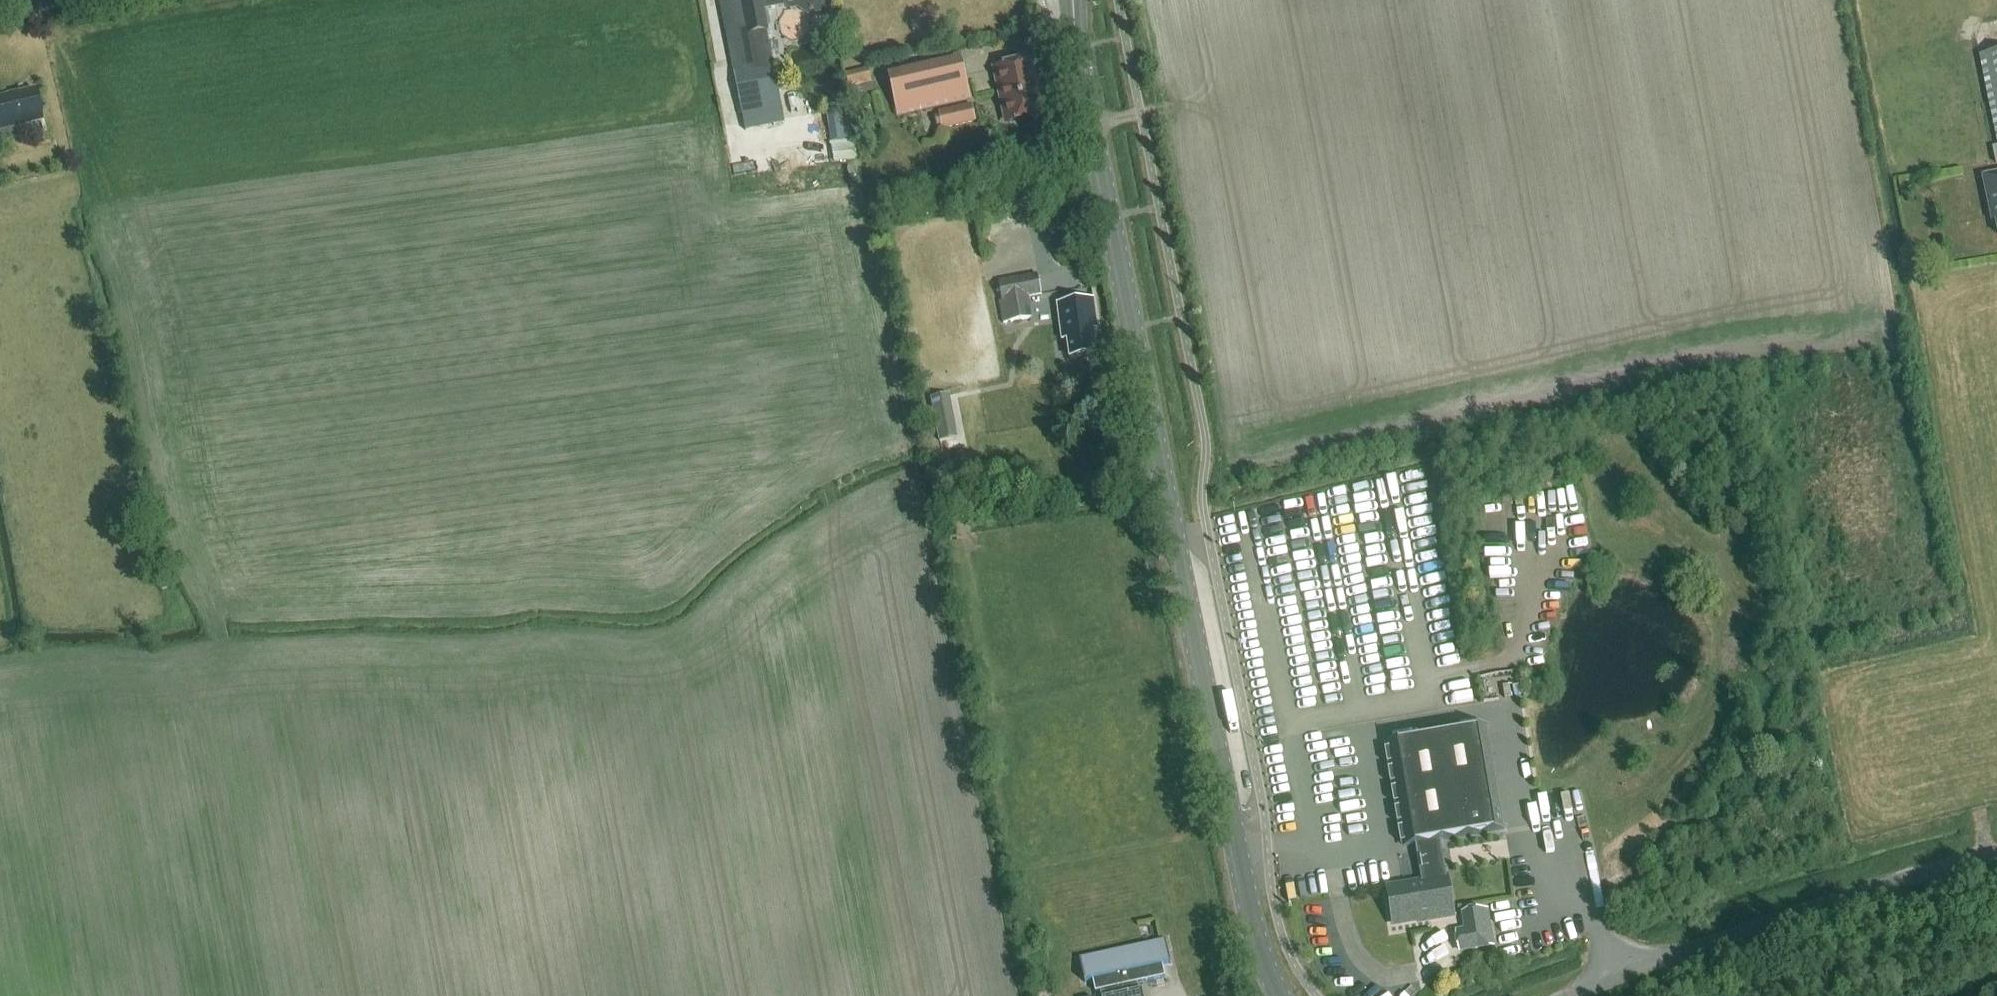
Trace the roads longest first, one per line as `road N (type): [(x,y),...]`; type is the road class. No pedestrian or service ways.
road 1 (primary): [(1278,995),(1257,945),(1219,770),(1088,132),(1072,0)]
road 2 (unclassified): [(1573,995),(1891,882),(1996,856)]

